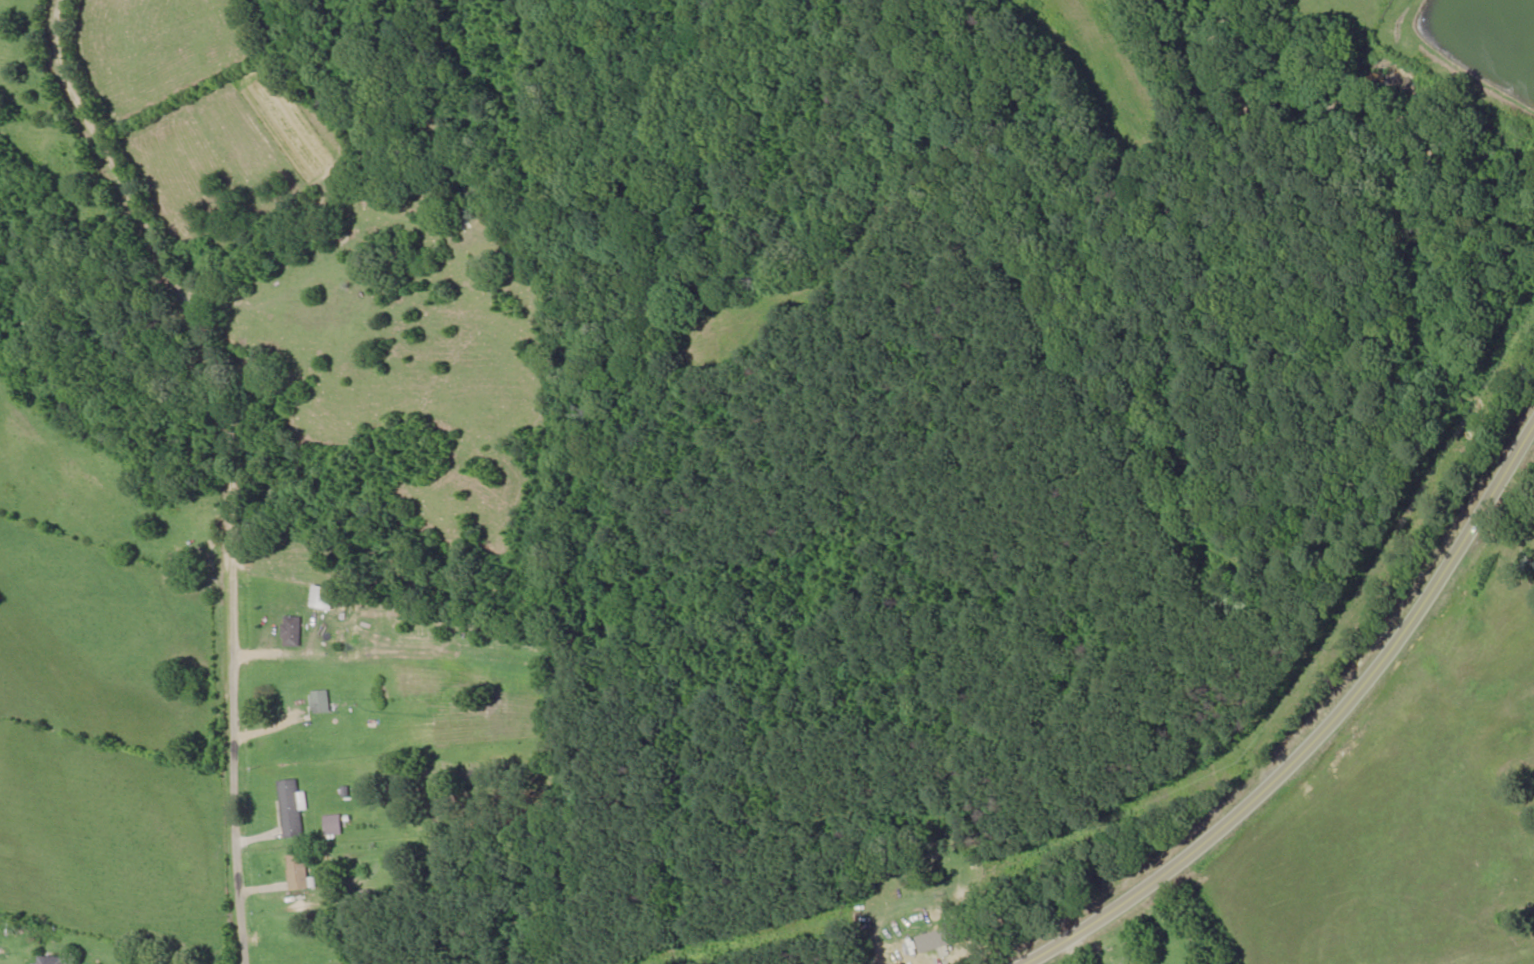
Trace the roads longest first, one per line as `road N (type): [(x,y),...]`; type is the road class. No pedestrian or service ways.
road 1 (residential): [(251,963),(227,323),(137,192),(102,121),(75,0)]
road 2 (secondary): [(1030,963),(1164,878),(1287,772),(1444,577),(1533,431)]

